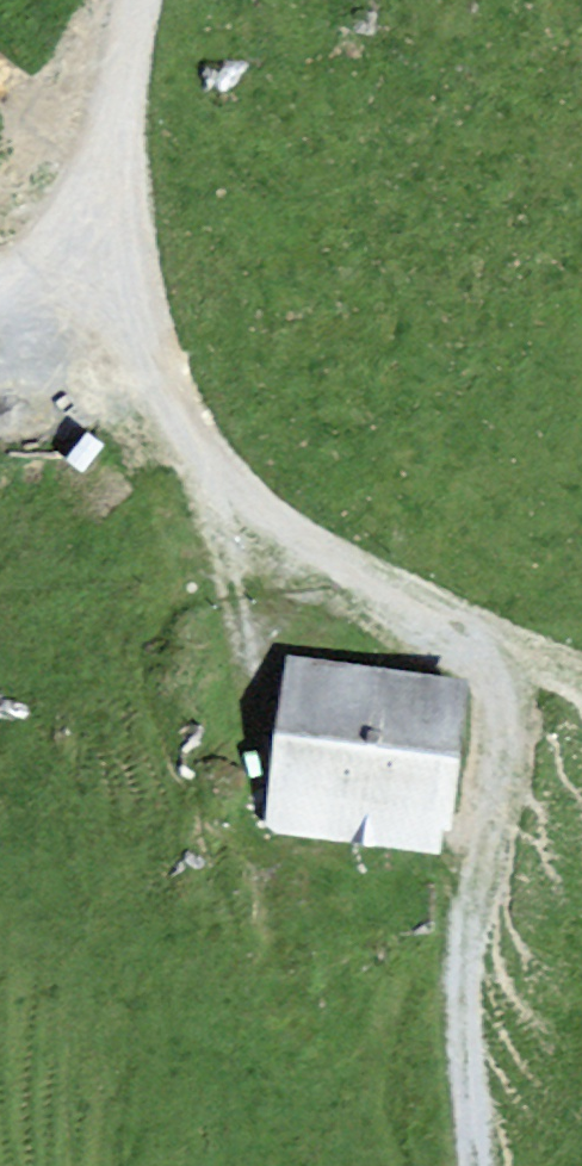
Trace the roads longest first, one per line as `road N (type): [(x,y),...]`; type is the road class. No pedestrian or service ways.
road 1 (track): [(106,174),(118,325),(157,421),(207,486),(288,546),(377,593),(581,682)]
road 2 (track): [(517,654),(467,903),(482,1165)]
road 3 (track): [(106,174),(81,213),(0,283)]

